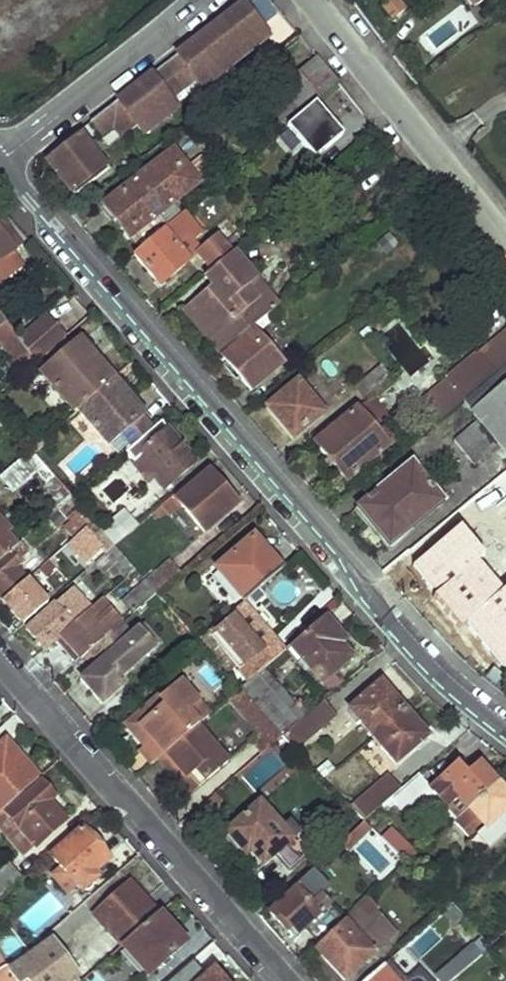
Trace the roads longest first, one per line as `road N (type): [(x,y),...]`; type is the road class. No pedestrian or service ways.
road 1 (residential): [(505,731),(389,620),(340,549),(0,163)]
road 2 (residential): [(0,661),(282,980)]
road 3 (residential): [(311,0),(505,242)]
road 4 (unclassified): [(202,0),(0,160)]

